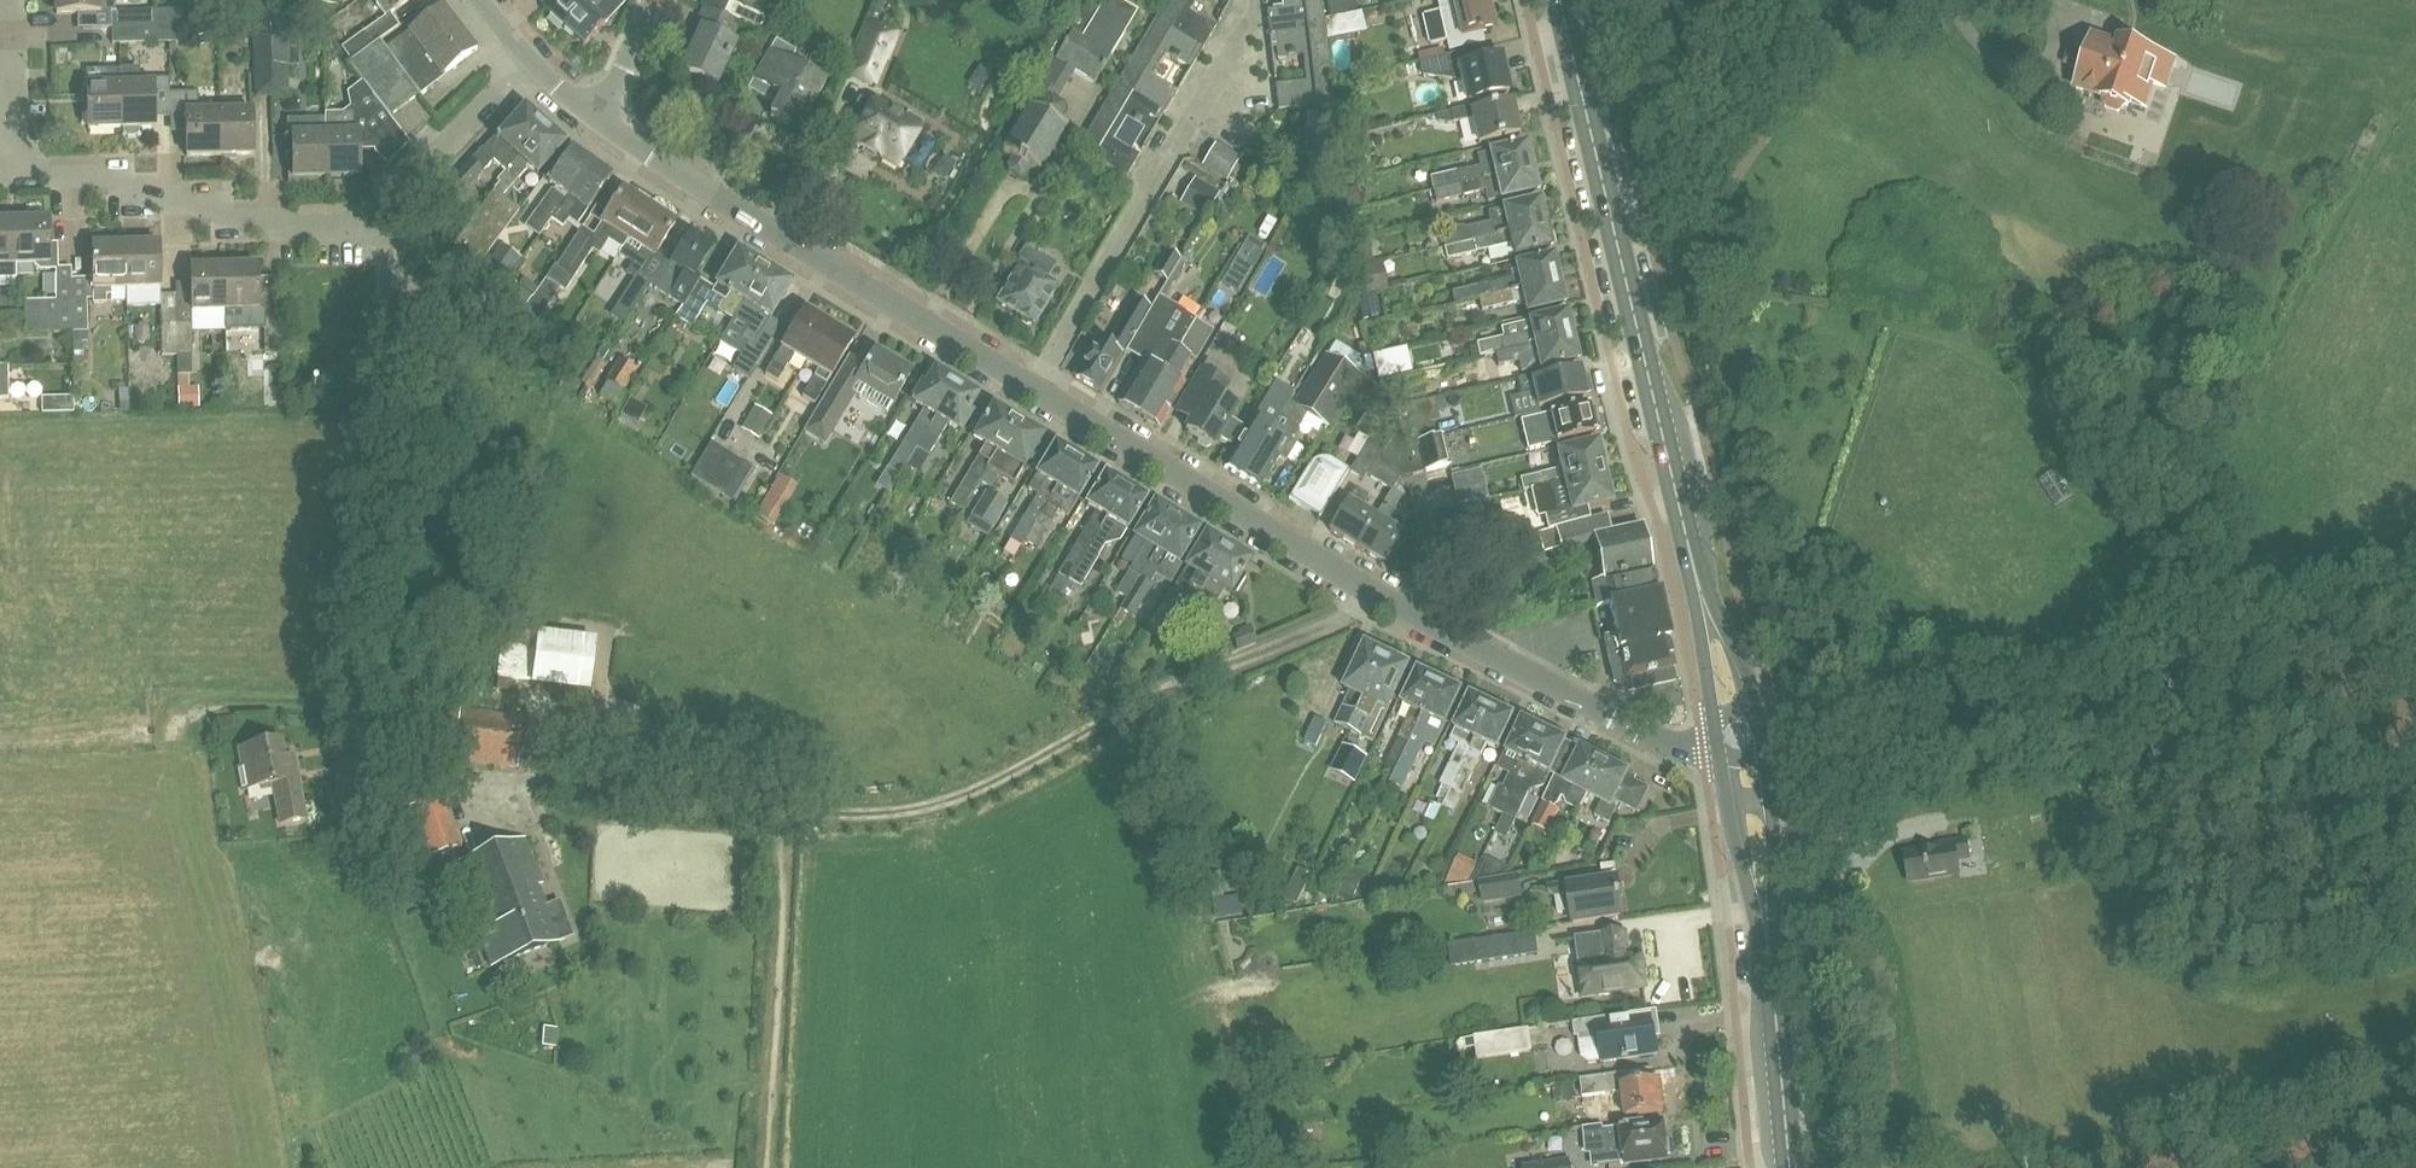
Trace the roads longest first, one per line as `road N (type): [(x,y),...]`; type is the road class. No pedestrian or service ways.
road 1 (residential): [(1738,744),(1703,750),(1656,743),(1489,656),(600,124)]
road 2 (track): [(532,789),(558,784),(800,815),(912,812),(963,799),(1133,710),(1349,617),(1365,589)]
road 3 (primary): [(1738,744),(1559,0)]
road 4 (track): [(532,789),(449,780),(366,739),(351,718),(347,667),(390,246),(378,216)]
road 5 (residential): [(534,65),(378,216),(354,226),(281,227),(169,195),(134,196),(111,173),(14,176)]
road 6 (primary): [(1790,1167),(1738,744)]
road 7 (residential): [(14,176),(8,0)]
road 8 (residential): [(600,124),(658,0)]

